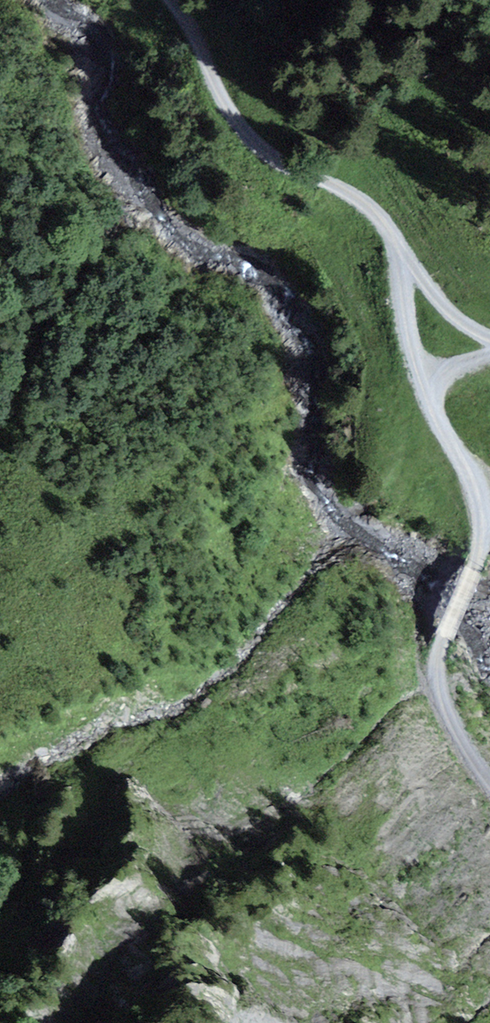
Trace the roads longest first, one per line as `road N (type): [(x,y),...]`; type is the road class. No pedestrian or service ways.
road 1 (track): [(446,635),(475,568),(484,512),(413,372),(388,226)]
road 2 (track): [(388,226),(337,190),(260,158),(176,0)]
road 3 (track): [(446,635),(436,673),(449,725),(489,787)]
road 4 (track): [(388,226),(451,320),(489,340)]

